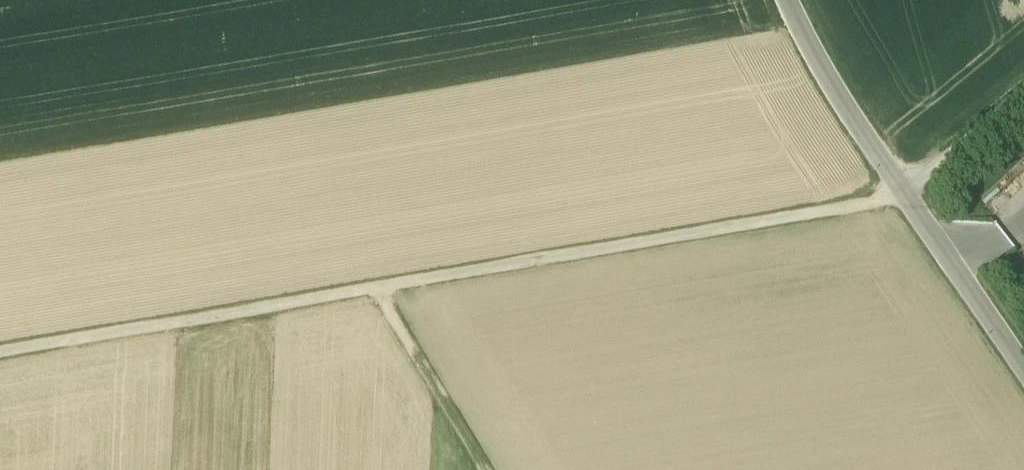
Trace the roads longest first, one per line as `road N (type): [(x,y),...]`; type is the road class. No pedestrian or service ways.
road 1 (track): [(1023,85),(884,195),(0,353)]
road 2 (tertiary): [(799,0),(828,70),(1023,367)]
road 3 (track): [(372,288),(484,469)]

